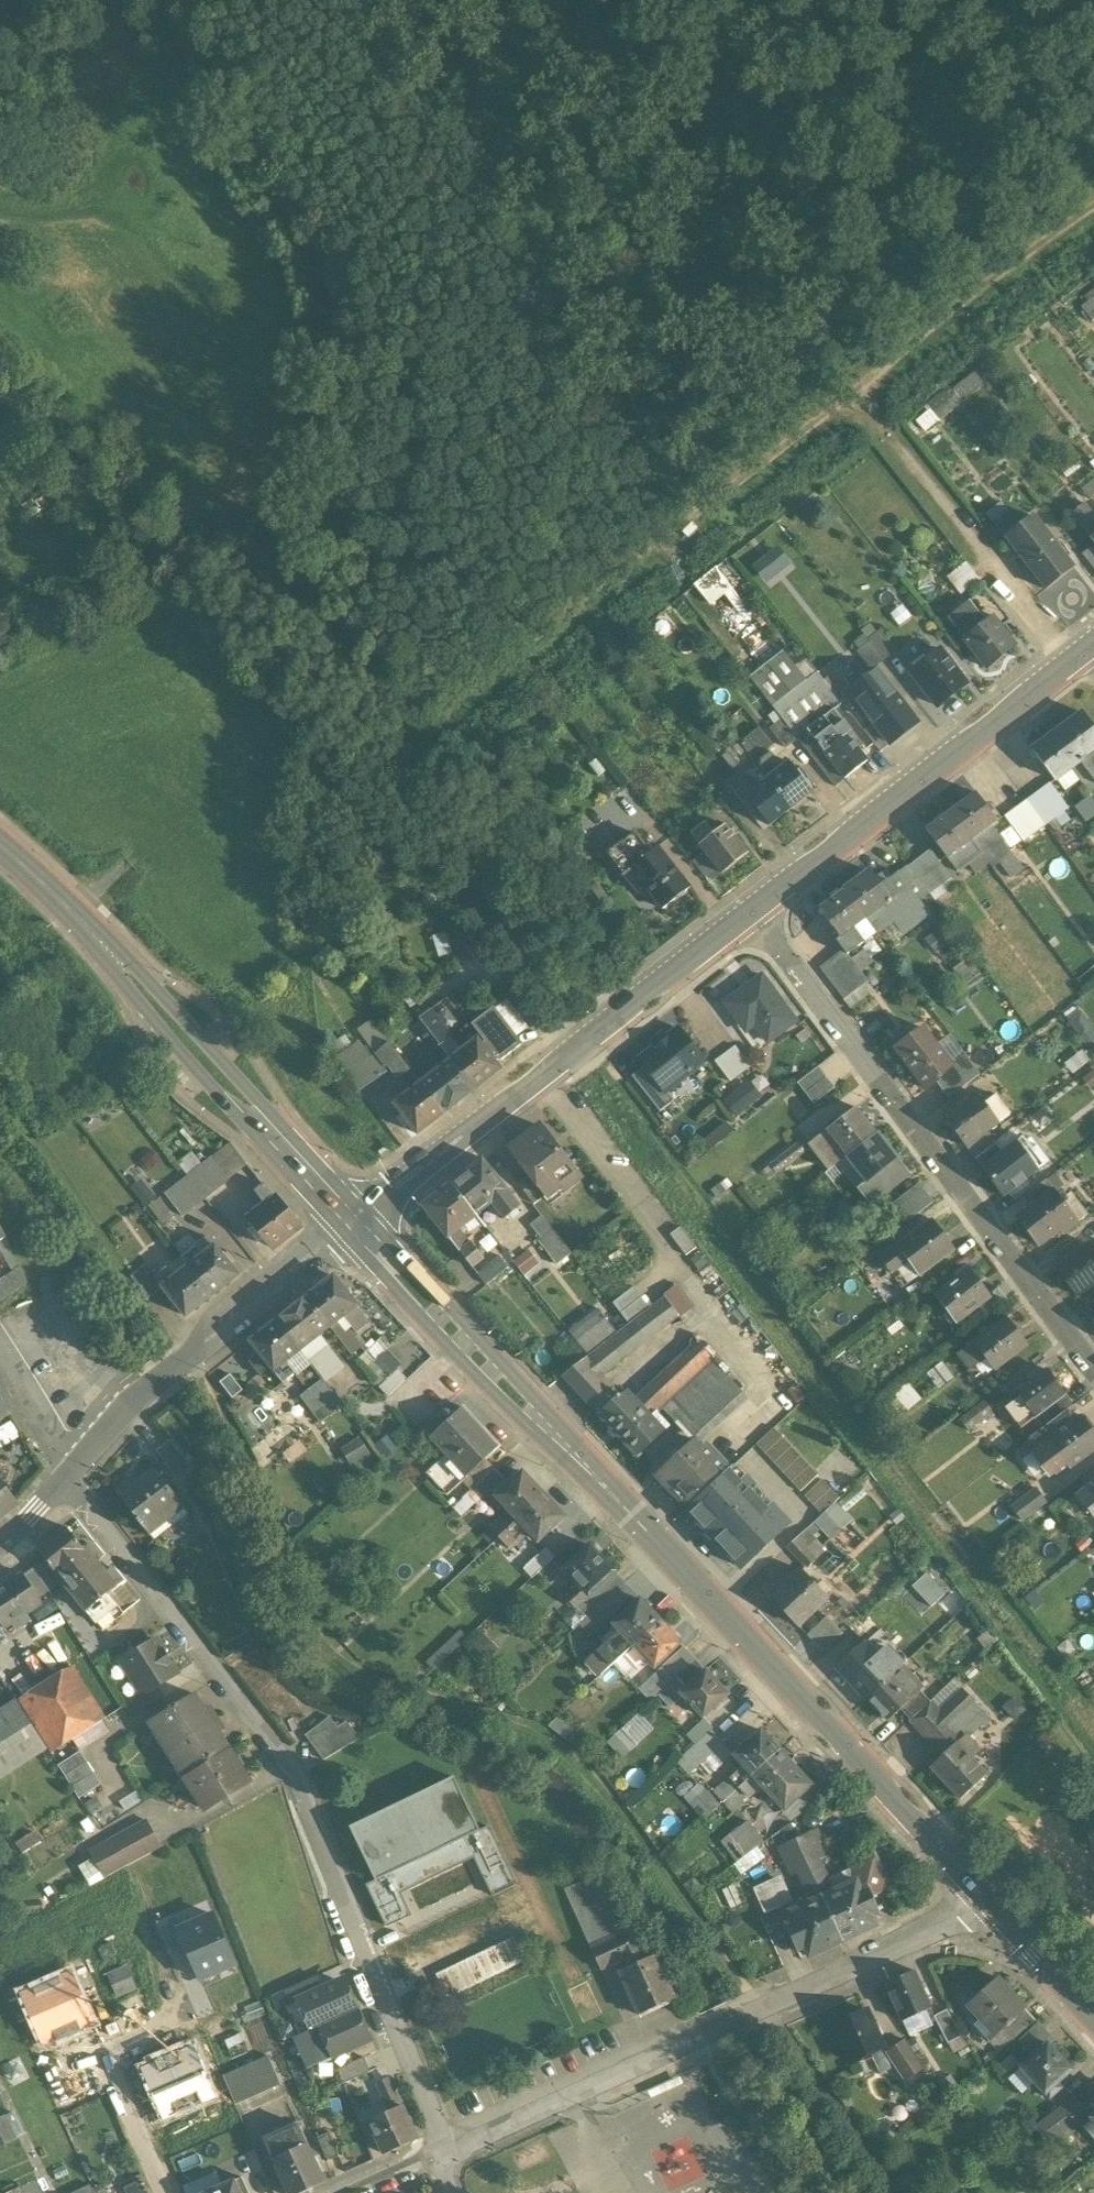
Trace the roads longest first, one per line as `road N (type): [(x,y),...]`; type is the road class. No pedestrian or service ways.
road 1 (tertiary): [(354,1222),(995,1907)]
road 2 (residential): [(73,1491),(313,1796),(439,2155)]
road 3 (residential): [(439,2155),(745,2011),(995,1907)]
road 4 (residential): [(751,908),(1093,1372)]
road 5 (track): [(863,396),(440,704)]
road 6 (tertiary): [(0,848),(83,924),(354,1222)]
road 7 (tertiary): [(354,1222),(751,908)]
road 8 (track): [(440,704),(379,760),(494,908),(616,1022)]
road 9 (tertiary): [(751,908),(1093,651)]
road 10 (residential): [(354,1222),(145,1392),(80,1477)]
road 11 (track): [(781,293),(600,0)]
road 12 (track): [(1073,668),(863,396)]
road 13 (track): [(863,396),(1093,209)]
road 14 (residential): [(168,2192),(106,2053)]
road 15 (residential): [(0,1352),(80,1477)]
road 16 (tertiary): [(995,1907),(1093,2017)]
road 17 (track): [(863,396),(781,293)]

